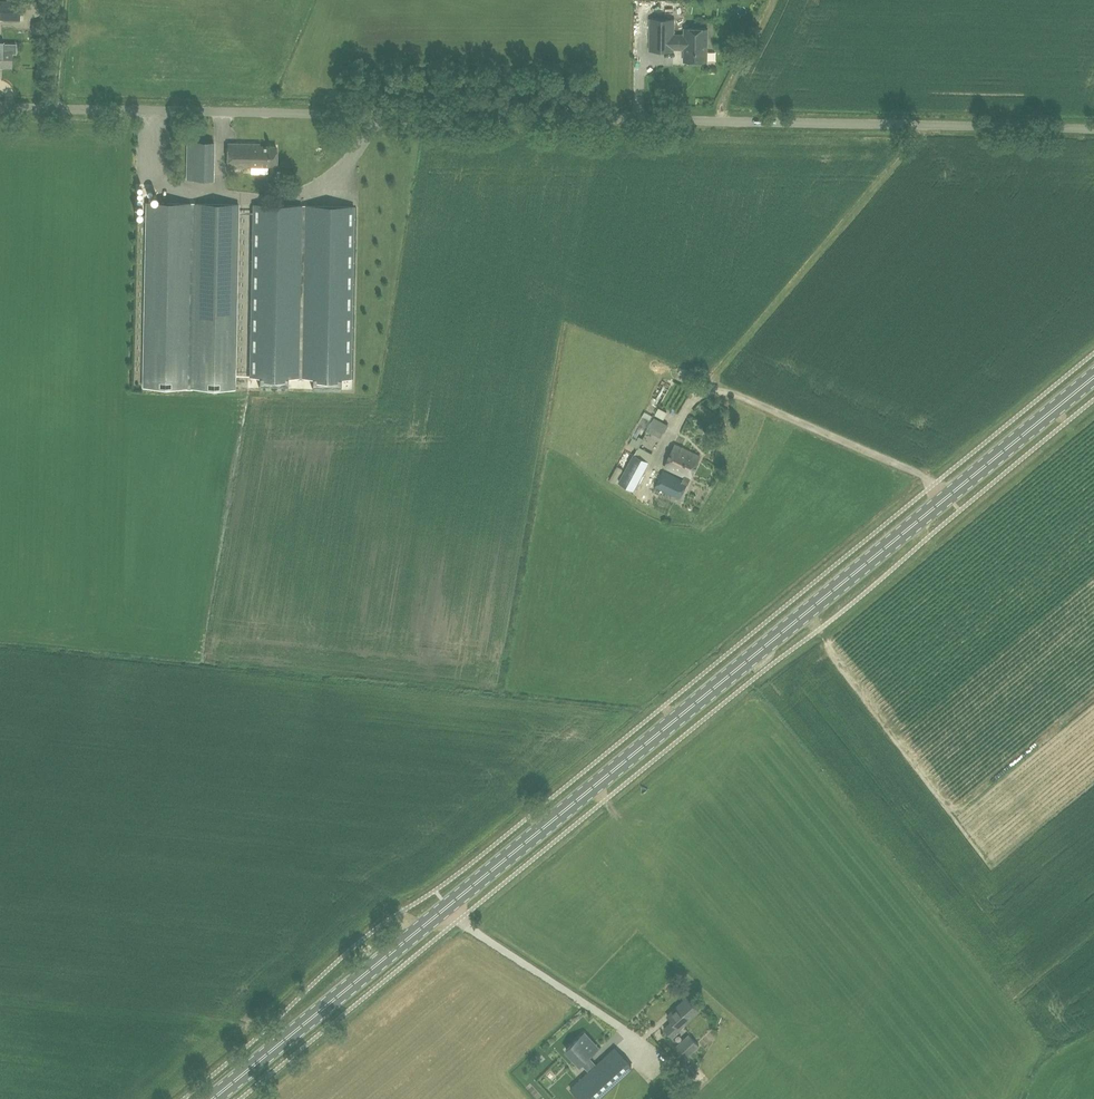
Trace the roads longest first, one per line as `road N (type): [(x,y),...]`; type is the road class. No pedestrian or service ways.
road 1 (unclassified): [(1093,130),(0,111)]
road 2 (primary): [(451,906),(1093,377)]
road 3 (primary): [(214,1098),(451,906)]
road 4 (unclassified): [(586,998),(451,906)]

